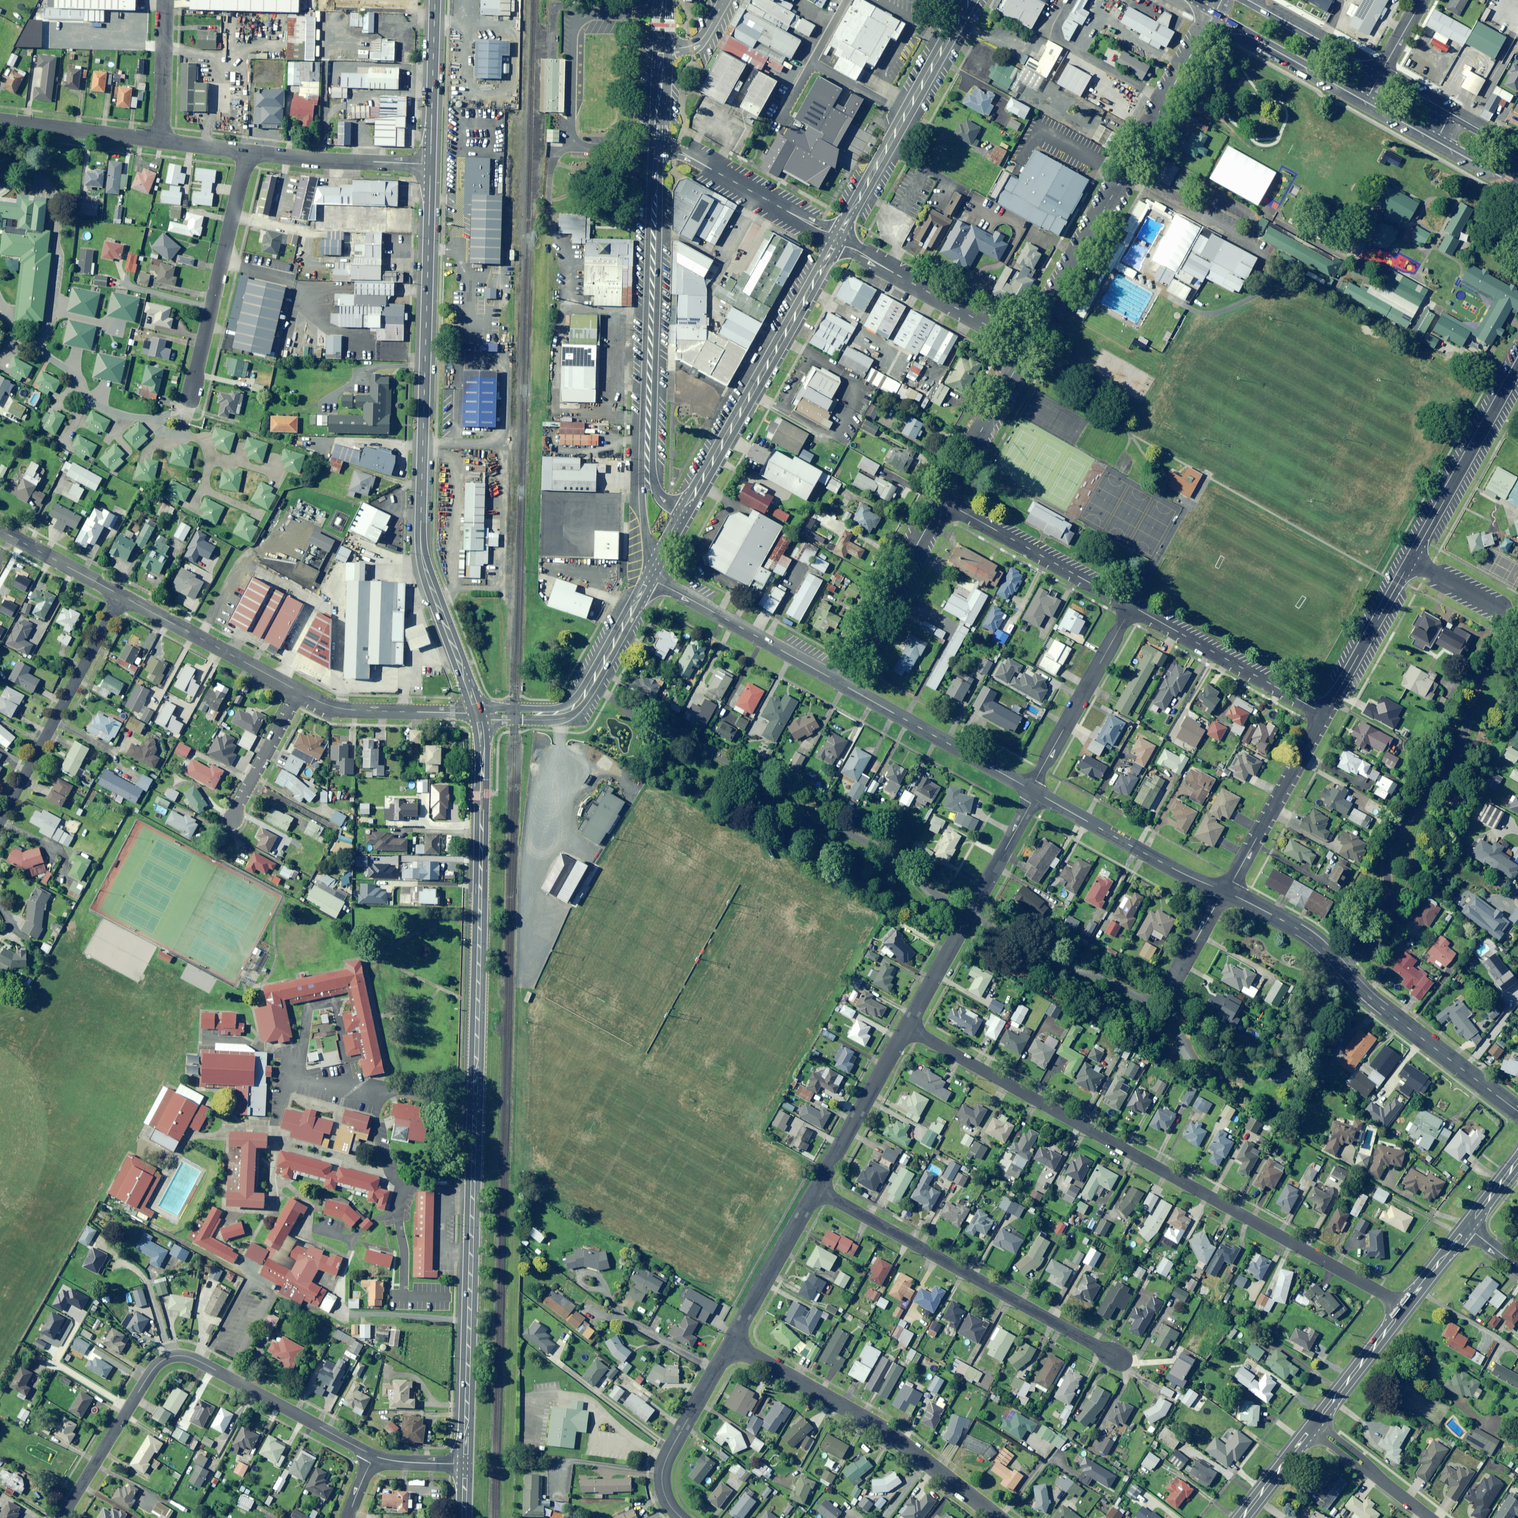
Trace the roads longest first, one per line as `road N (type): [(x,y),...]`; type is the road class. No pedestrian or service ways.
road 1 (primary): [(465,1464),(483,759),(478,714)]
road 2 (residential): [(907,1025),(1402,1306)]
road 3 (primary): [(478,714),(421,555),(430,164)]
road 4 (residential): [(1030,347),(1212,17)]
road 5 (residential): [(1225,892),(1314,940),(1383,1010),(1517,1110)]
road 6 (residential): [(1123,1362),(818,1190)]
road 7 (residential): [(648,475),(655,138)]
road 8 (residential): [(1001,1517),(879,1426),(729,1345)]
road 9 (residential): [(682,516),(836,240)]
road 10 (residential): [(836,240),(968,0)]
road 11 (residential): [(1034,791),(907,1025)]
road 12 (residential): [(188,408),(249,152)]
road 13 (residential): [(0,821),(123,596)]
road 14 (residential): [(373,1456),(181,1352),(147,1368)]
road 15 (residential): [(478,714),(573,708),(651,579)]
road 16 (residential): [(1131,606),(1325,715)]
road 17 (residential): [(836,240),(1030,347)]
road 18 (residential): [(1411,561),(1517,367)]
road 19 (residential): [(651,579),(843,685)]
road 20 (residential): [(843,685),(1034,791)]
road 21 (residential): [(941,499),(1131,606)]
road 22 (residential): [(1034,791),(1225,892)]
road 23 (residential): [(843,685),(941,499)]
road 24 (residential): [(1131,606),(1034,791)]
road 25 (residential): [(655,138),(836,240)]
road 26 (residential): [(1225,892),(1325,715)]
road 27 (residential): [(123,596),(299,692)]
road 28 (residential): [(907,1025),(818,1190)]
road 29 (residential): [(299,692),(347,711),(478,714)]
road 30 (residential): [(249,152),(430,164)]
road 31 (residential): [(818,1190),(729,1345)]
road 32 (residential): [(1325,715),(1411,561)]
road 33 (residential): [(941,499),(1030,347)]
road 34 (primary): [(1365,101),(1212,17)]
road 35 (residential): [(59,1517),(147,1368)]
road 36 (residential): [(715,1369),(663,1469),(665,1499),(683,1517)]
road 37 (primary): [(430,164),(435,0)]
road 38 (primary): [(1238,0),(1379,78)]
road 39 (residential): [(0,120),(158,139)]
road 40 (tertiary): [(1313,1426),(1402,1306)]
road 41 (residential): [(1431,1517),(1313,1426)]
road 42 (residential): [(233,821),(299,692)]
road 43 (residential): [(0,530),(123,596)]
road 44 (residential): [(162,0),(158,139)]
road 45 (residential): [(1517,621),(1411,561)]

